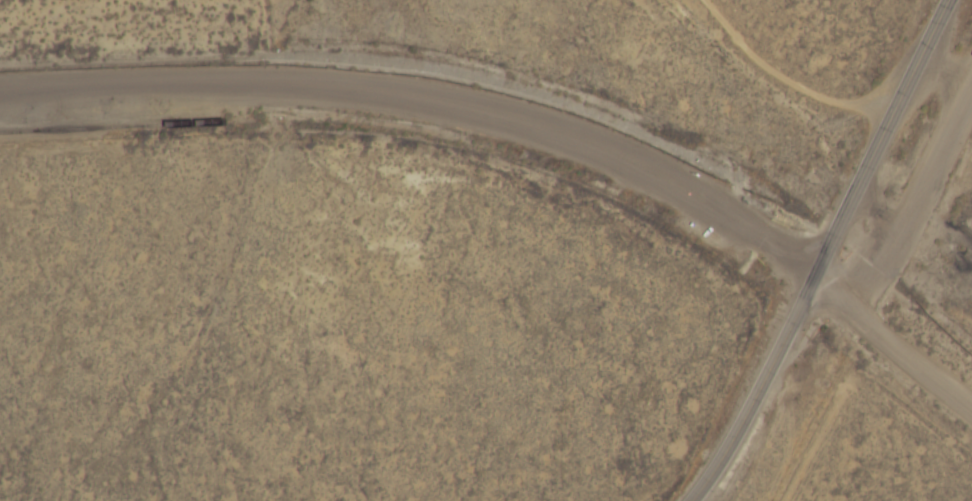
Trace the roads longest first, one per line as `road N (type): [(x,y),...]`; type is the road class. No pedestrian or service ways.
road 1 (secondary): [(958,0),(809,281)]
road 2 (secondary): [(809,281),(747,435),(702,500)]
road 3 (residential): [(809,281),(875,311),(971,412)]

